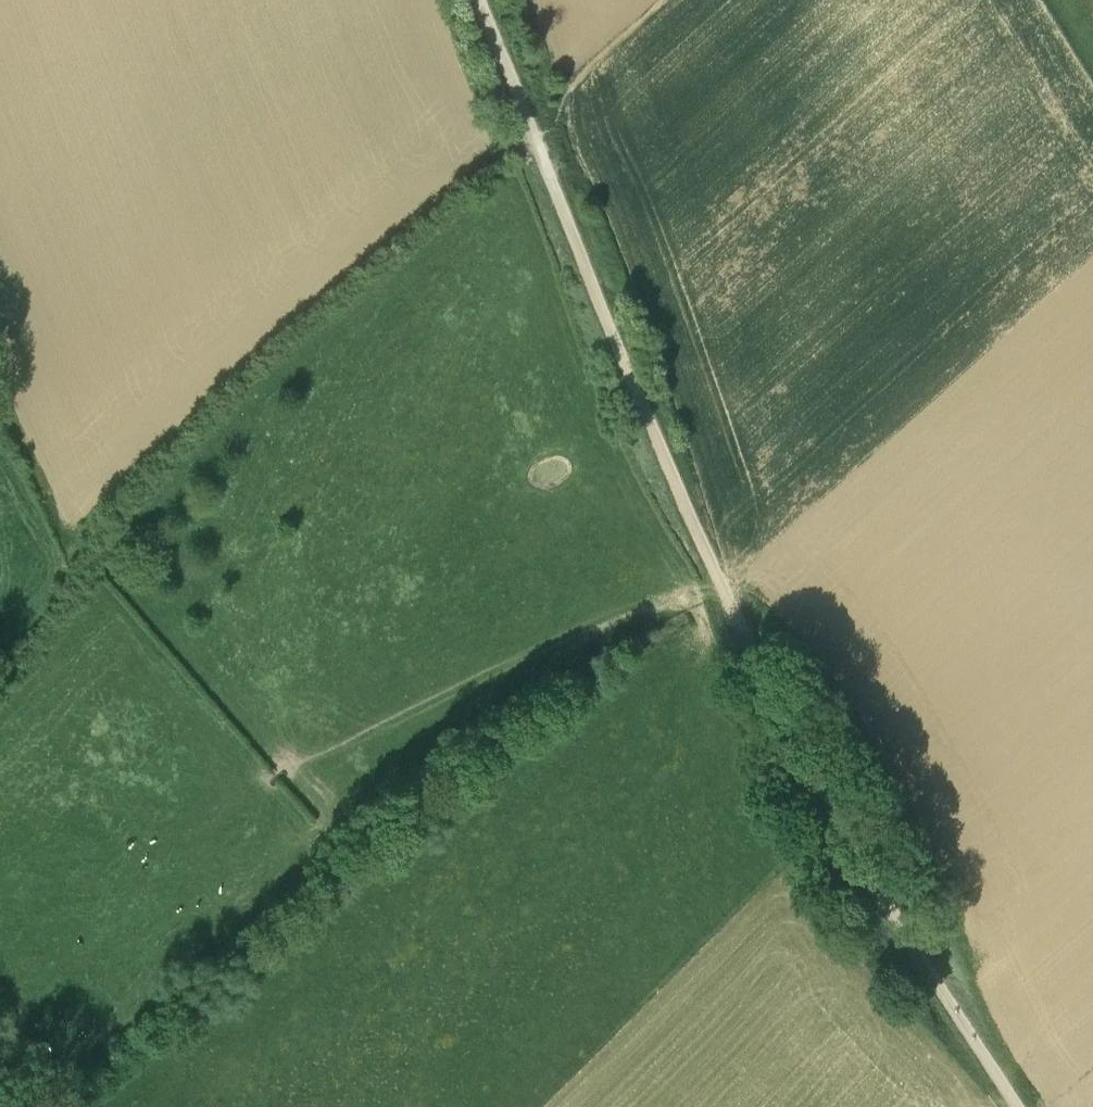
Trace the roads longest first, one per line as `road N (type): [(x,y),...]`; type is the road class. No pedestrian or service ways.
road 1 (track): [(534,135),(759,660),(890,907),(1018,1106)]
road 2 (track): [(480,0),(534,135)]

